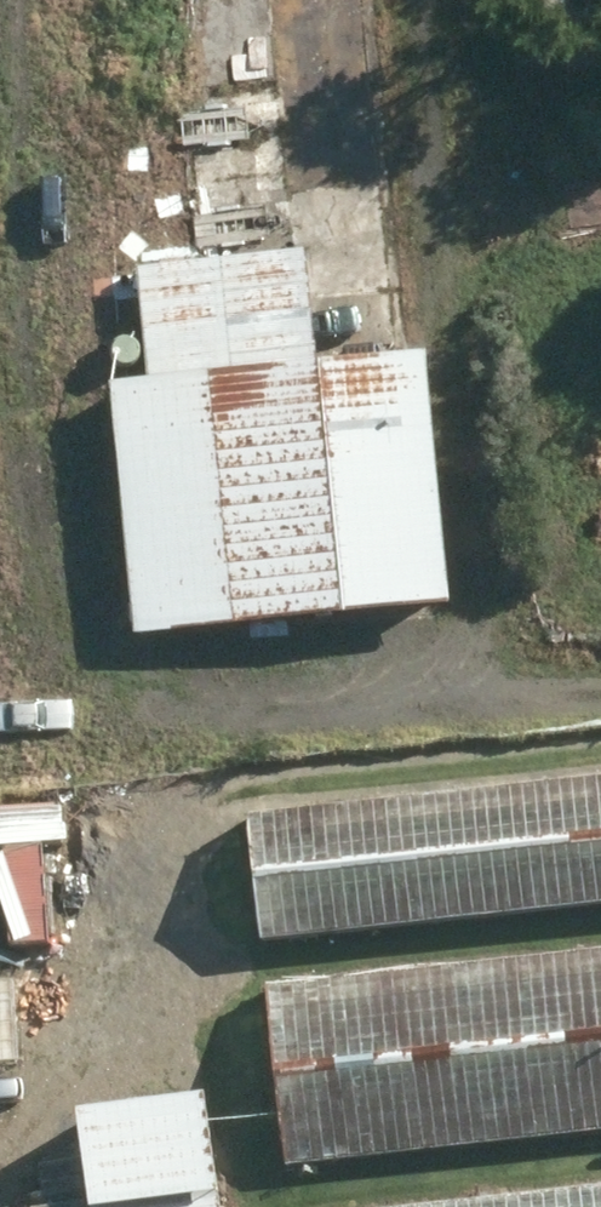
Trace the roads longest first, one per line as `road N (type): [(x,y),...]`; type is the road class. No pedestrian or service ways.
road 1 (track): [(600,679),(224,718),(144,703),(82,653),(37,554),(10,35)]
road 2 (track): [(600,763),(190,812),(136,844),(10,1071),(0,1133)]
road 3 (track): [(483,691),(415,0)]

